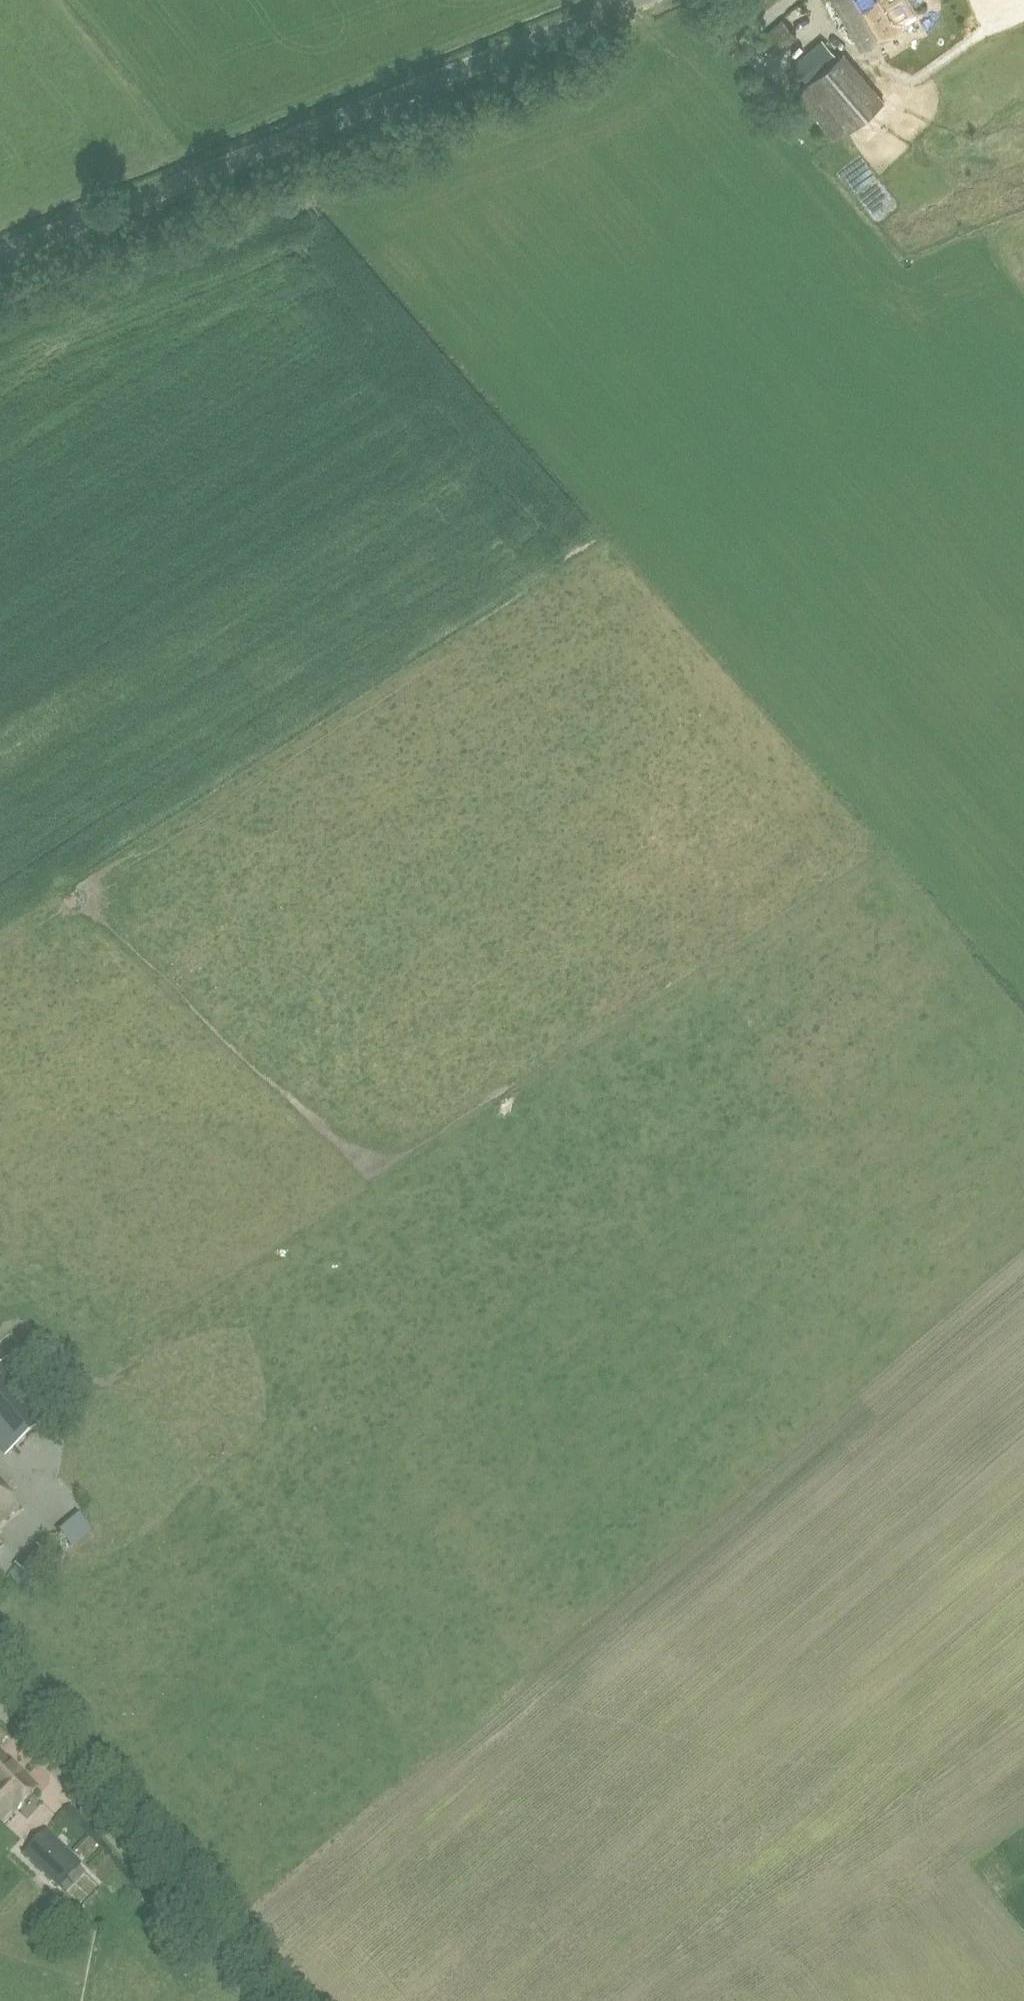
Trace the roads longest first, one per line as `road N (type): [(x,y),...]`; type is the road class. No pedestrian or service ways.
road 1 (unclassified): [(0,258),(637,0)]
road 2 (unclassified): [(253,2000),(0,1711)]

